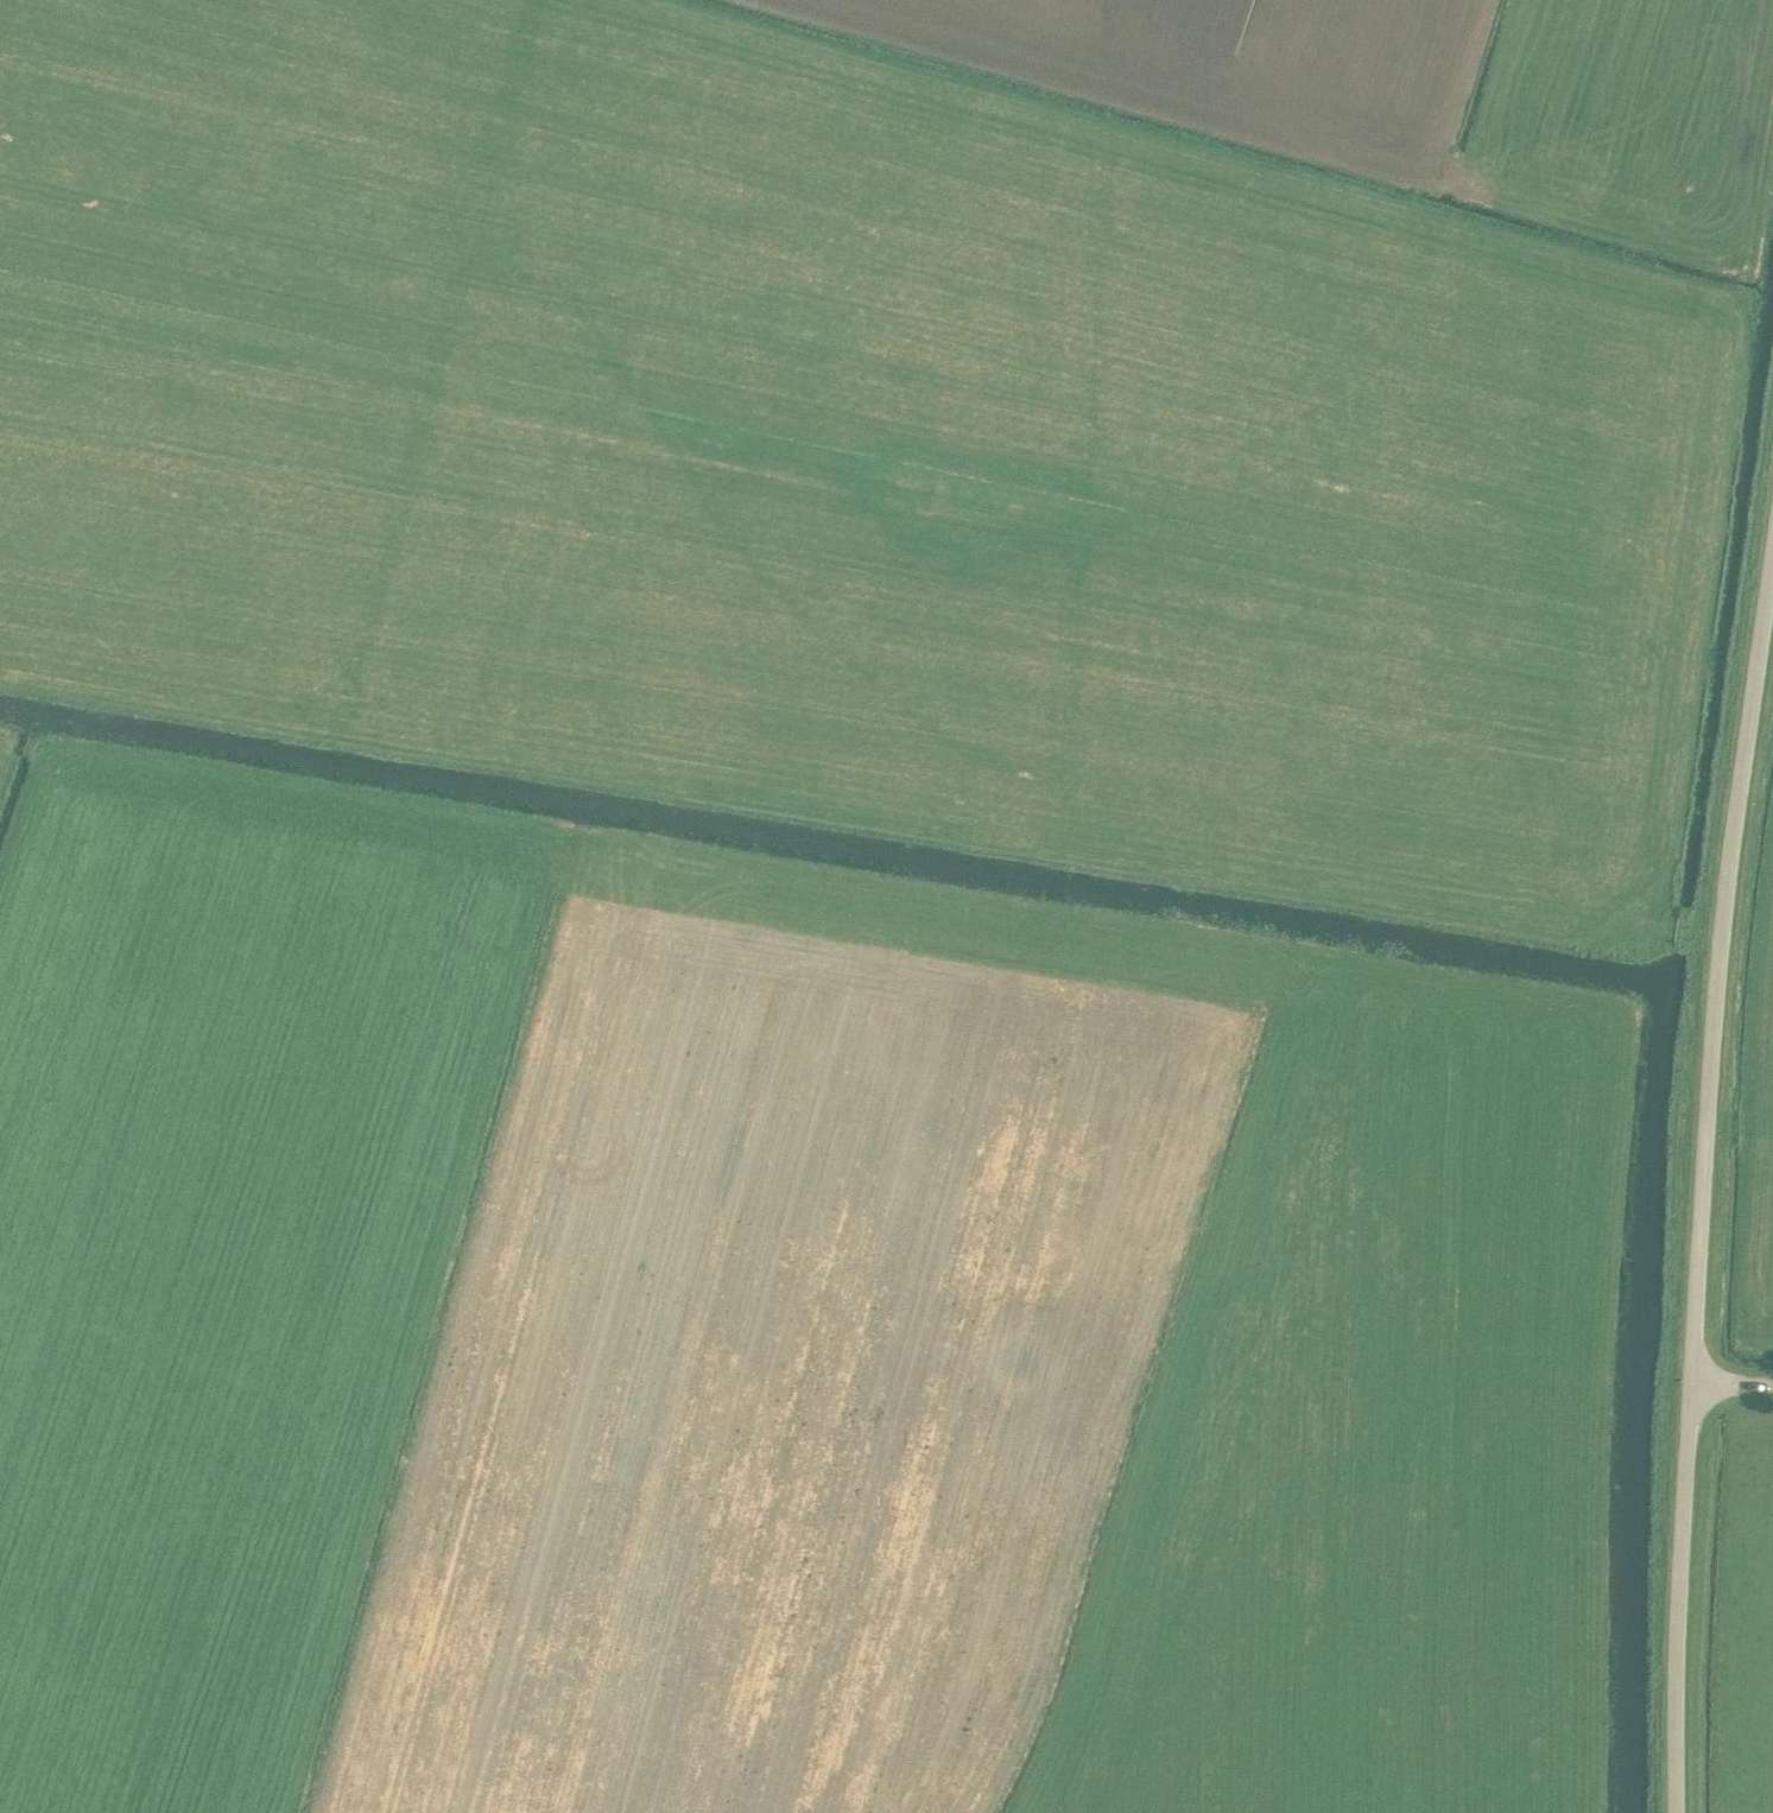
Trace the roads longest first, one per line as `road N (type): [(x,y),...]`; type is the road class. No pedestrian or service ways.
road 1 (unclassified): [(1674,1812),(1681,1505),(1719,933),(1772,523)]

